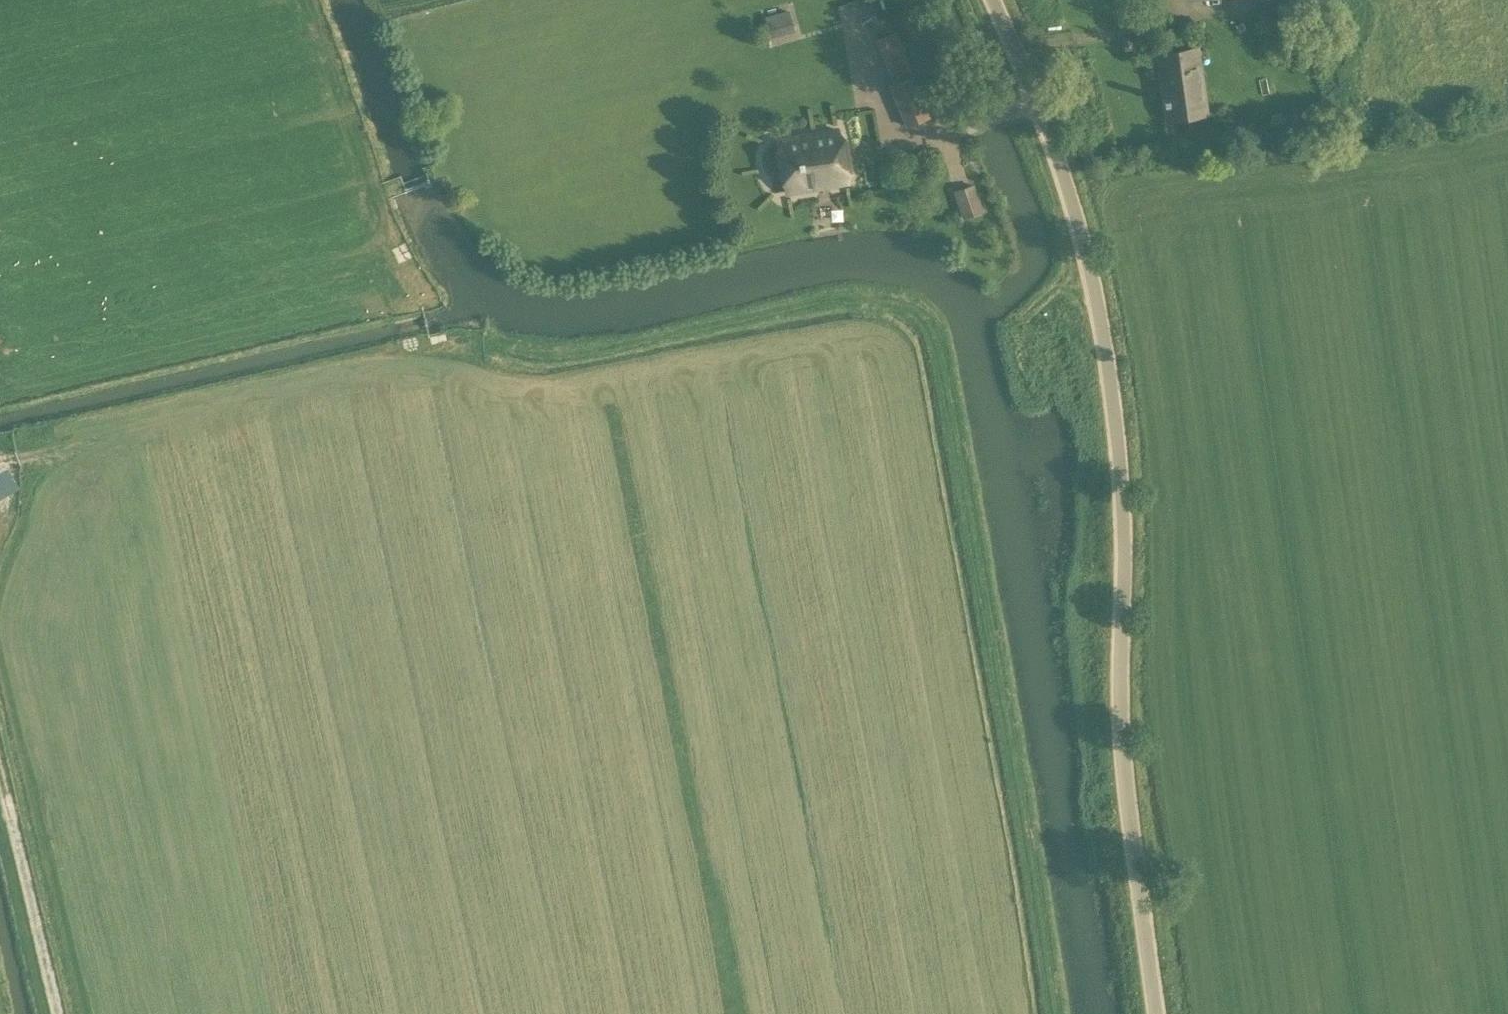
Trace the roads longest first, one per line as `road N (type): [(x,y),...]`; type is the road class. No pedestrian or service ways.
road 1 (unclassified): [(1143,1013),(1124,770),(1119,458),(1102,311),(1071,200),(988,0)]

